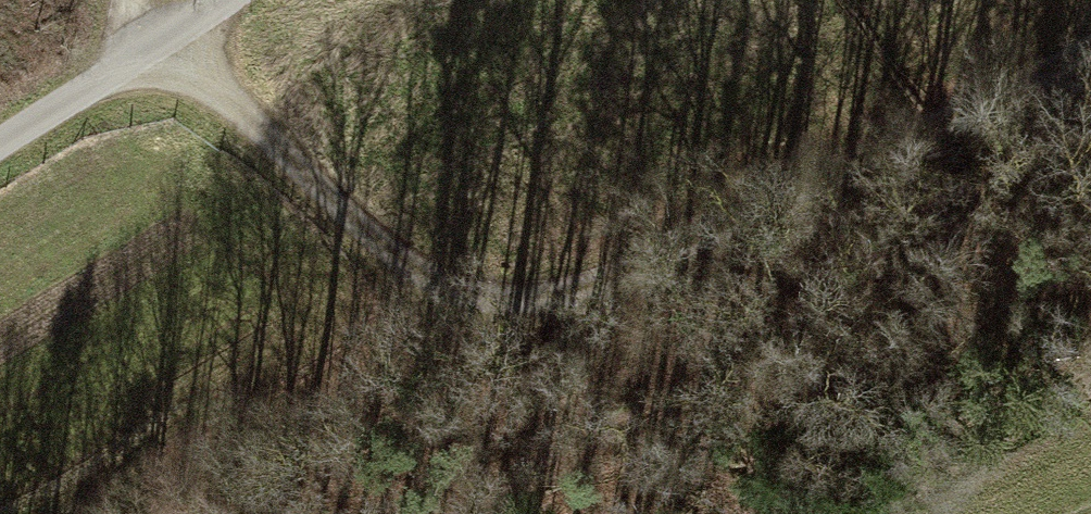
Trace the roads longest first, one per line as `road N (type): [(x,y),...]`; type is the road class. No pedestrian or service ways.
road 1 (track): [(1090,26),(981,30),(742,109),(480,254),(374,246),(168,41),(149,0)]
road 2 (track): [(107,513),(480,254)]
road 3 (unclassified): [(224,0),(0,144)]
road 4 (track): [(911,513),(970,476),(1090,352)]

